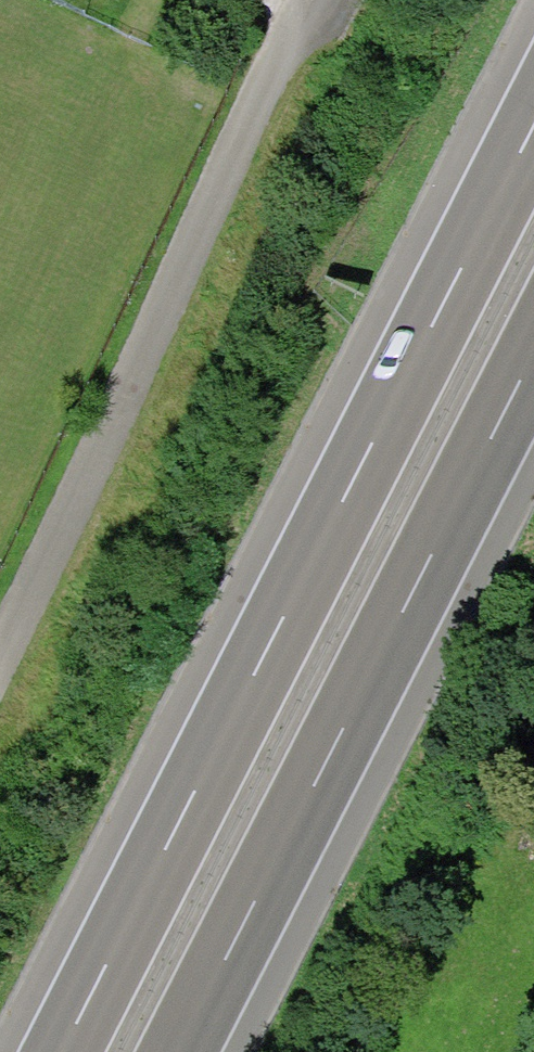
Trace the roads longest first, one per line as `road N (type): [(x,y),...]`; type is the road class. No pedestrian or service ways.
road 1 (motorway): [(533,130),(63,1051)]
road 2 (motorway): [(189,1051),(533,372)]

